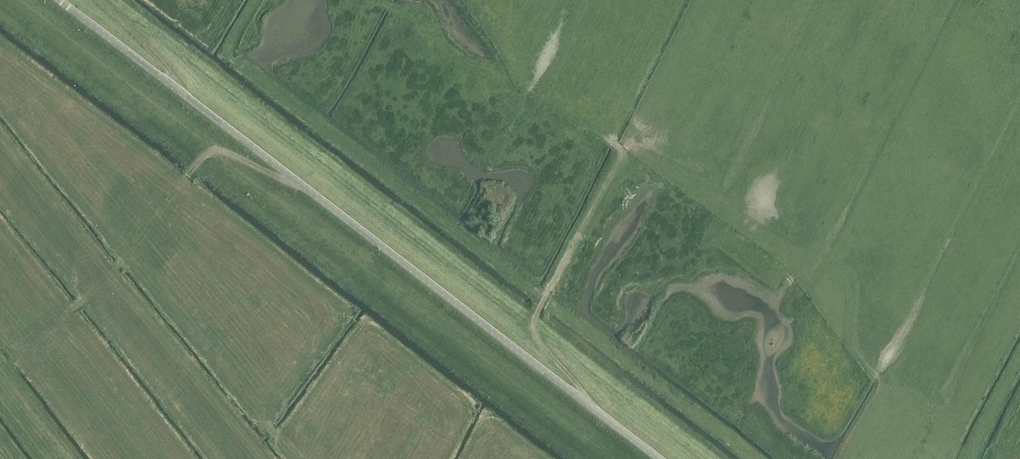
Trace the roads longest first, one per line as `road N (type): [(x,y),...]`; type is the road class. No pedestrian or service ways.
road 1 (tertiary): [(61,0),(660,458)]
road 2 (track): [(623,151),(534,322),(538,339),(587,402)]
road 3 (track): [(100,0),(183,92)]

